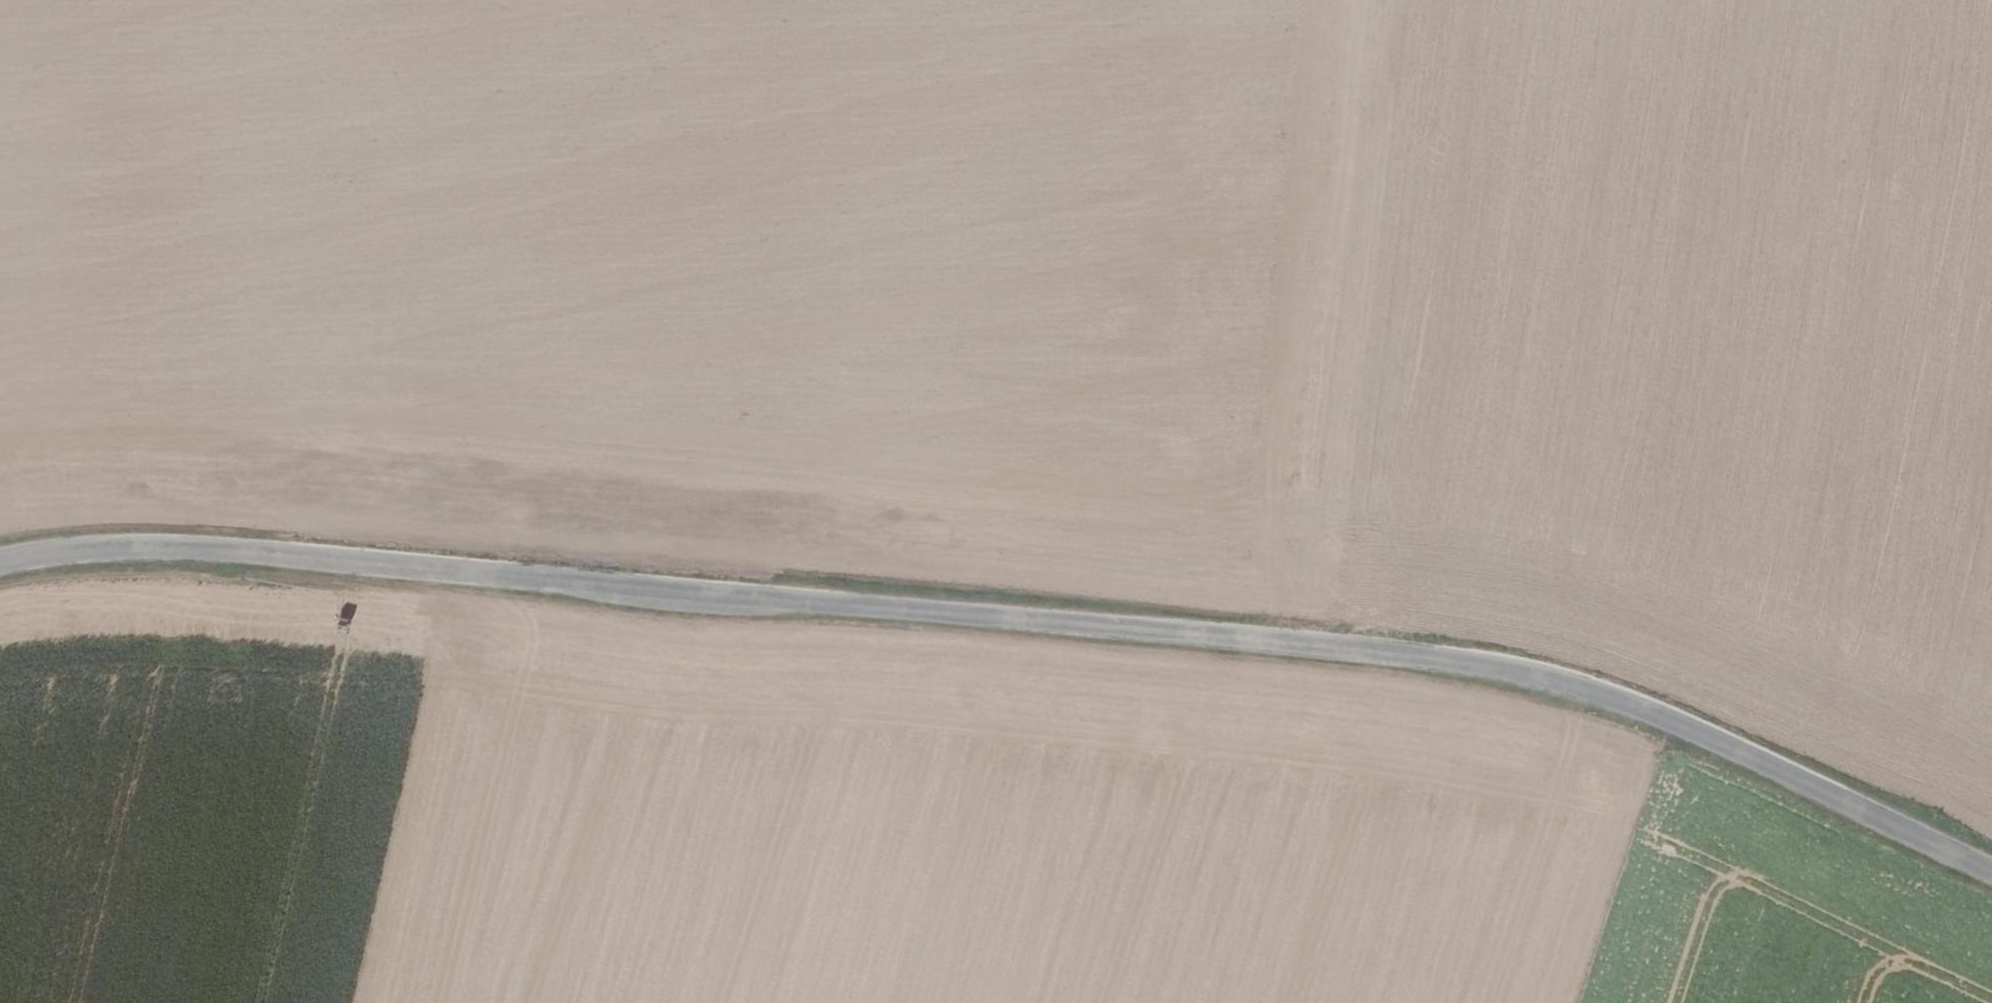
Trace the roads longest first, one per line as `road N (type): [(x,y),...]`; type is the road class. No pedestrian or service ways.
road 1 (unclassified): [(0,565),(155,549),(1536,675),(1704,728),(1991,868)]

